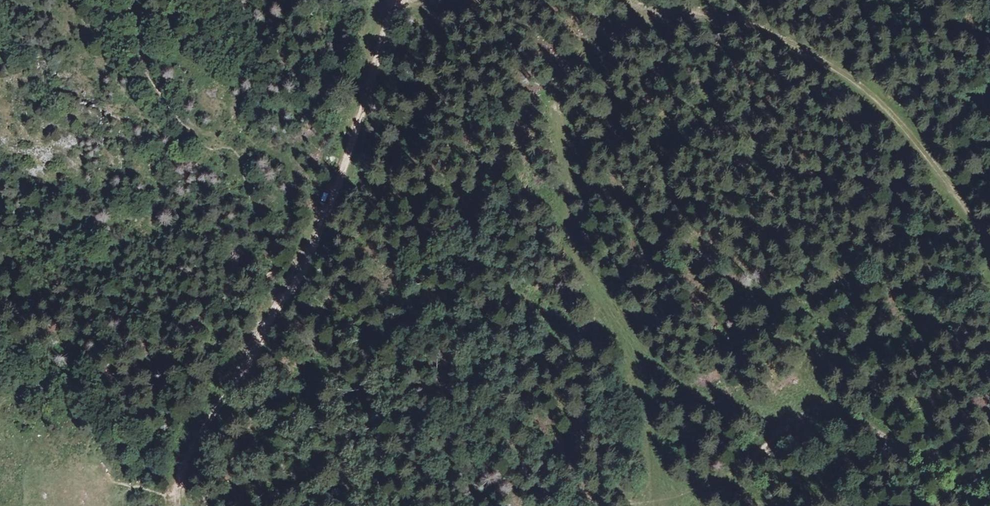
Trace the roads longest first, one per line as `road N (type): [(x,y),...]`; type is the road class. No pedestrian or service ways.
road 1 (track): [(650,5),(560,62),(560,119),(581,238),(654,407),(663,491)]
road 2 (track): [(393,0),(336,185),(252,367),(200,442),(179,499)]
road 3 (track): [(989,245),(894,112),(845,64),(738,7),(650,5)]

